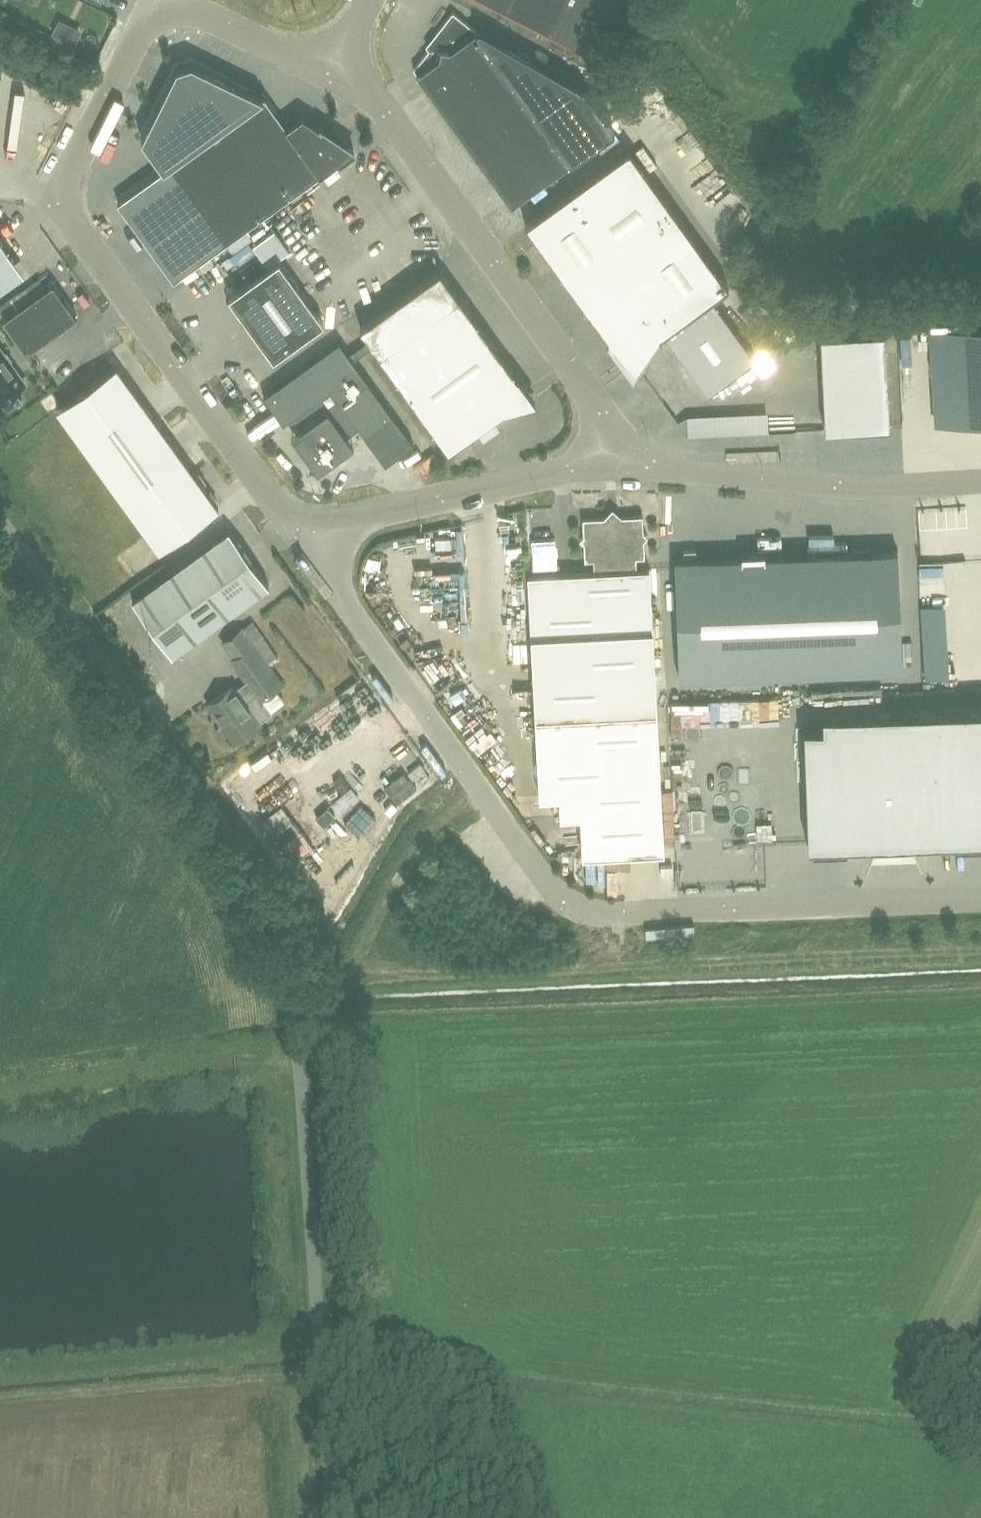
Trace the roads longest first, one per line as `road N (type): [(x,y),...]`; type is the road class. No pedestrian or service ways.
road 1 (unclassified): [(332,1517),(284,962),(244,874),(0,522)]
road 2 (unclassified): [(319,522),(315,562),(564,896),(630,918),(980,904)]
road 3 (unclassified): [(328,75),(195,11),(168,13),(143,26),(66,195),(71,222),(269,495),(319,522)]
road 4 (unclassified): [(328,75),(376,100),(599,409),(603,467)]
road 5 (unclassified): [(603,467),(801,485),(980,482)]
road 6 (unclassified): [(319,522),(603,467)]

